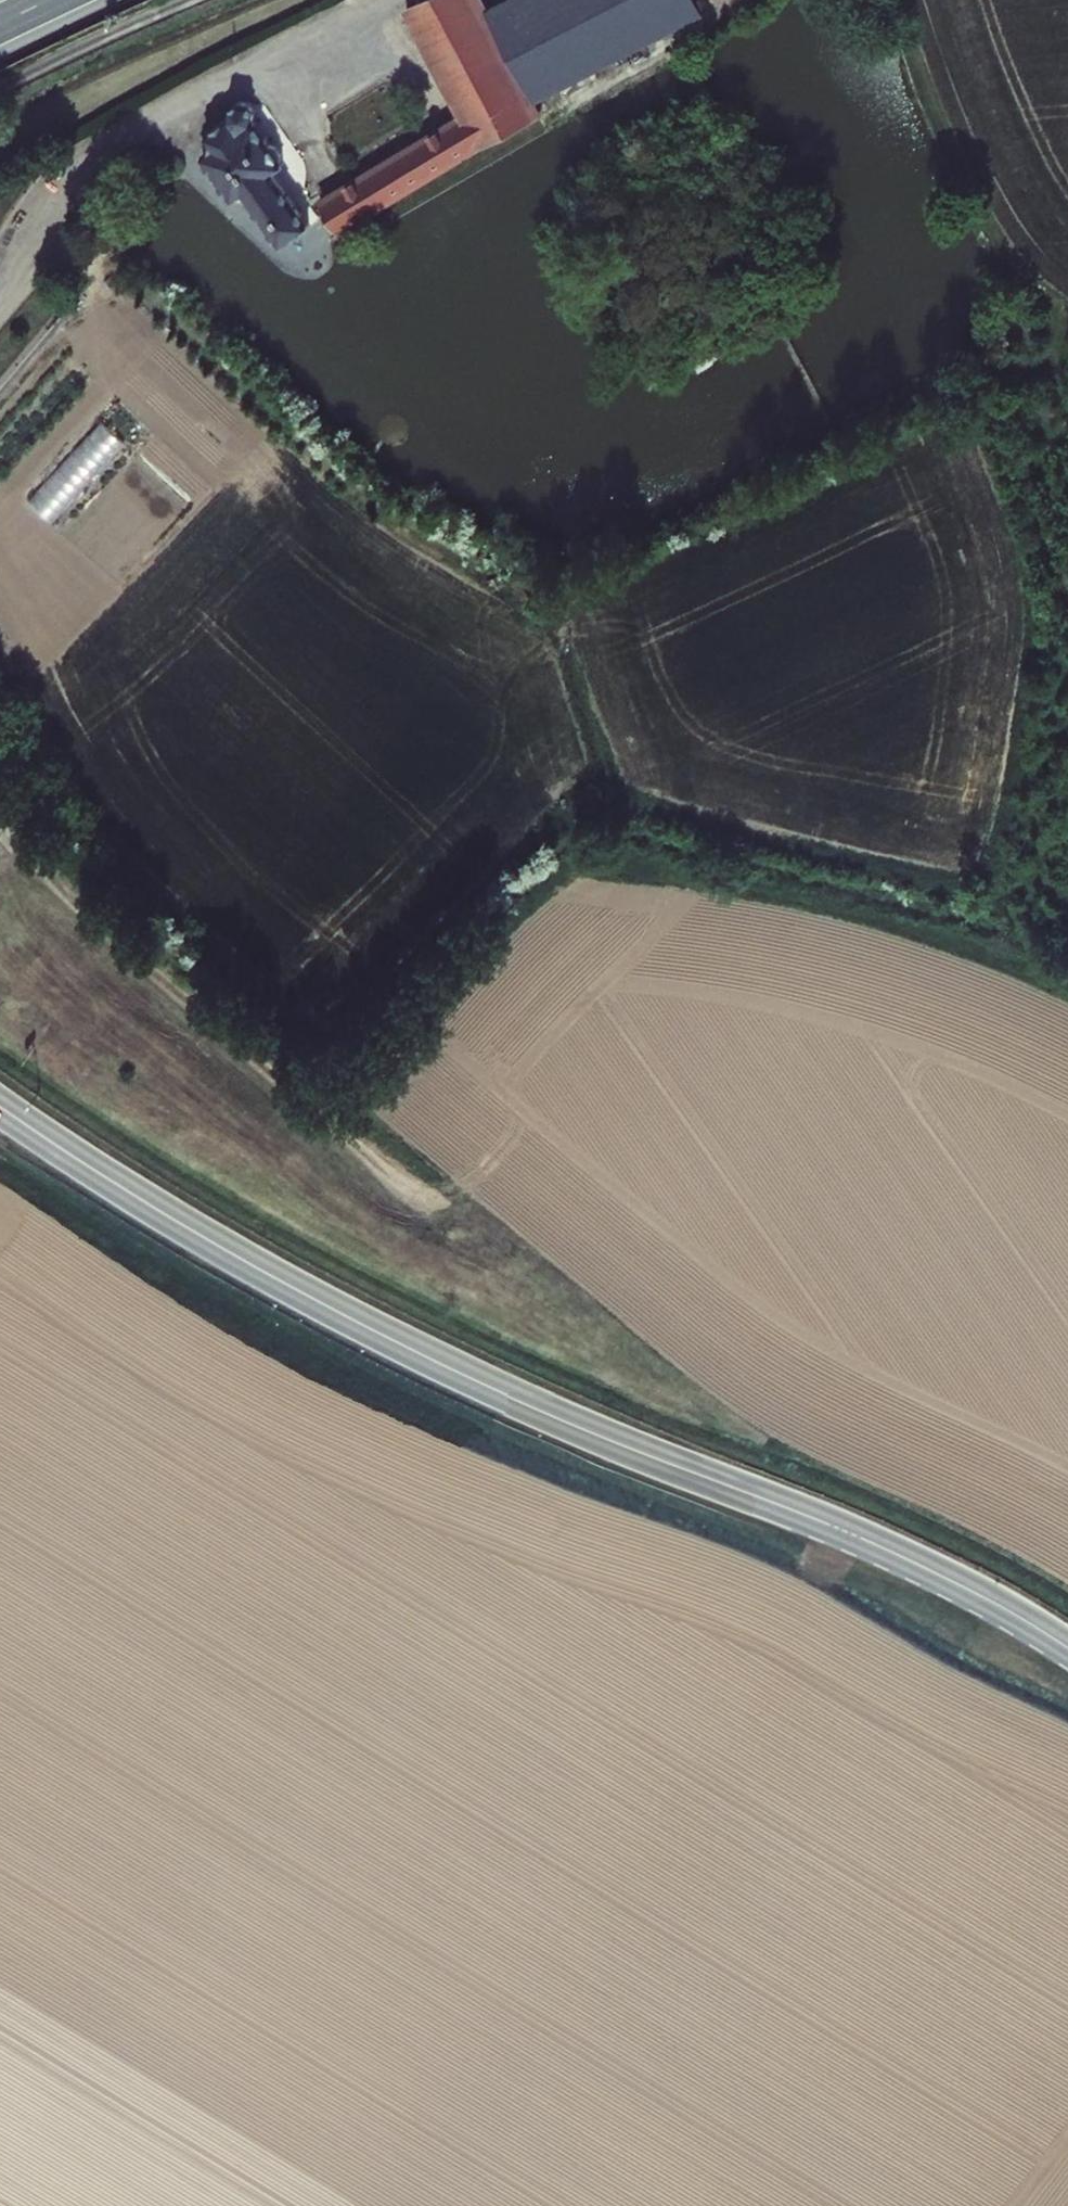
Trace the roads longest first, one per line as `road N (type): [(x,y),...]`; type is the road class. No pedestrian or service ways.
road 1 (secondary): [(0,1112),(217,1249),(390,1341),(630,1451),(889,1548),(1067,1649)]

